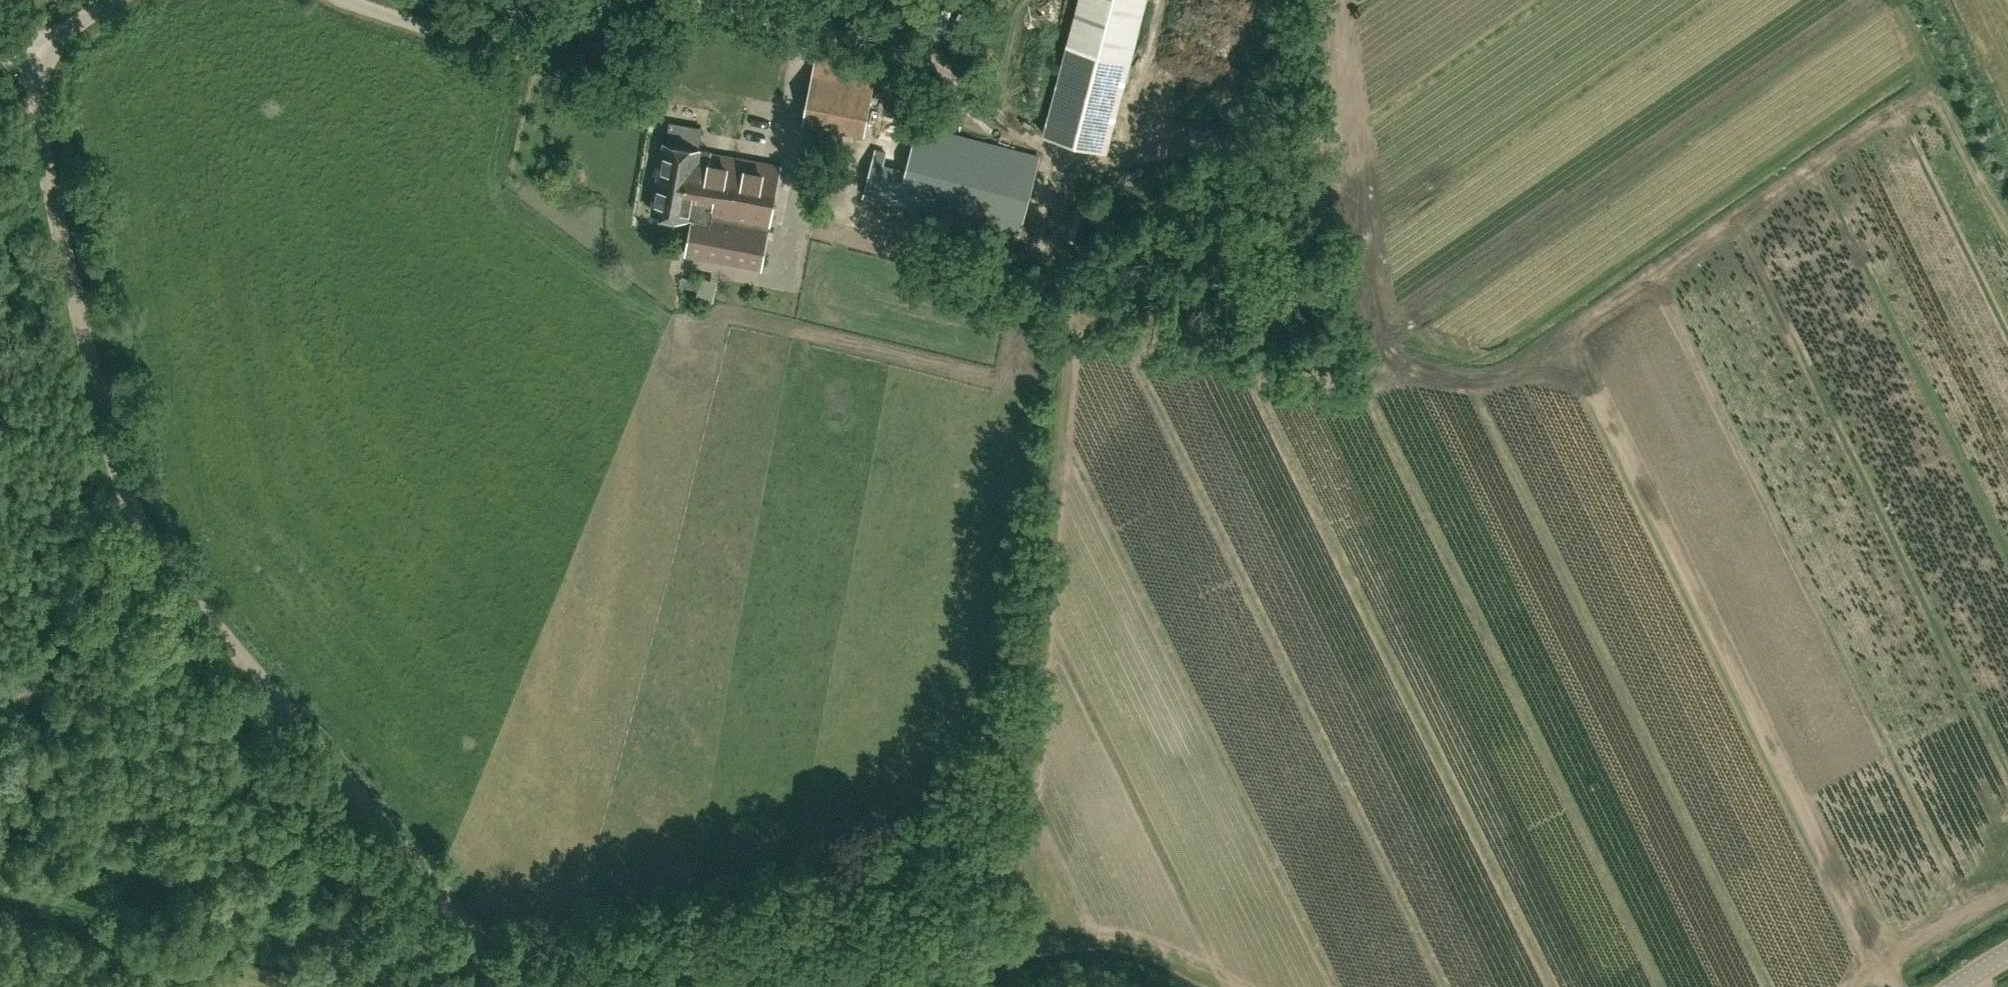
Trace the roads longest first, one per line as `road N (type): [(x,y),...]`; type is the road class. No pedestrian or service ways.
road 1 (unclassified): [(522,986),(131,489),(67,270),(34,103),(38,63)]

